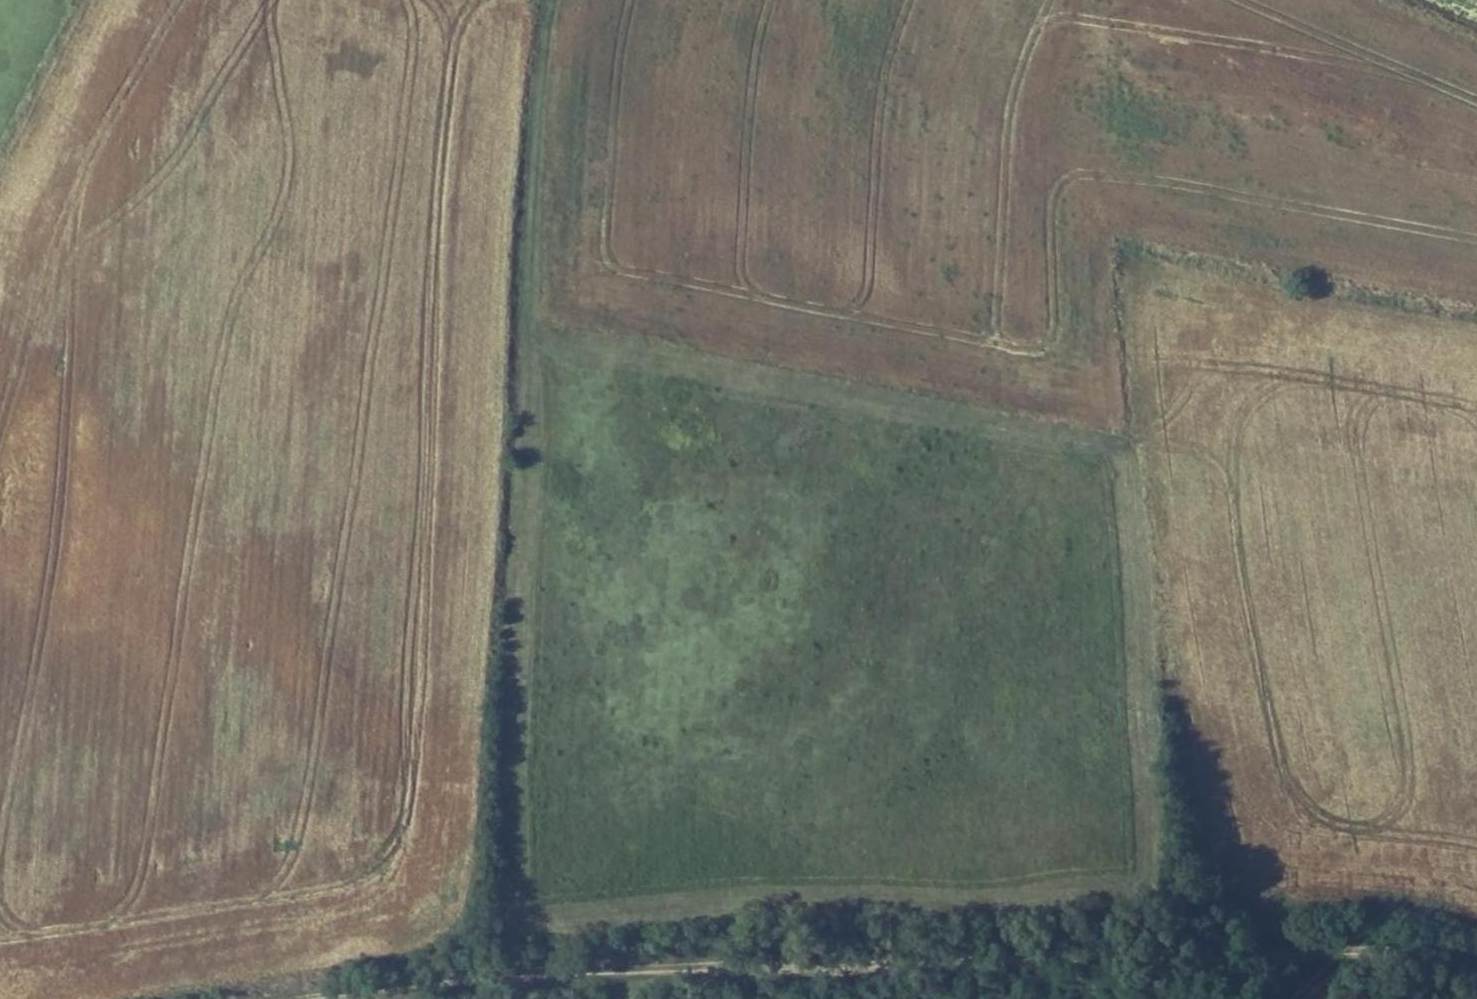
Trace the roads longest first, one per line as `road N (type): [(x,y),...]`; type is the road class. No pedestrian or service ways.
road 1 (track): [(1476,972),(1325,960),(922,960),(478,982),(357,998)]

